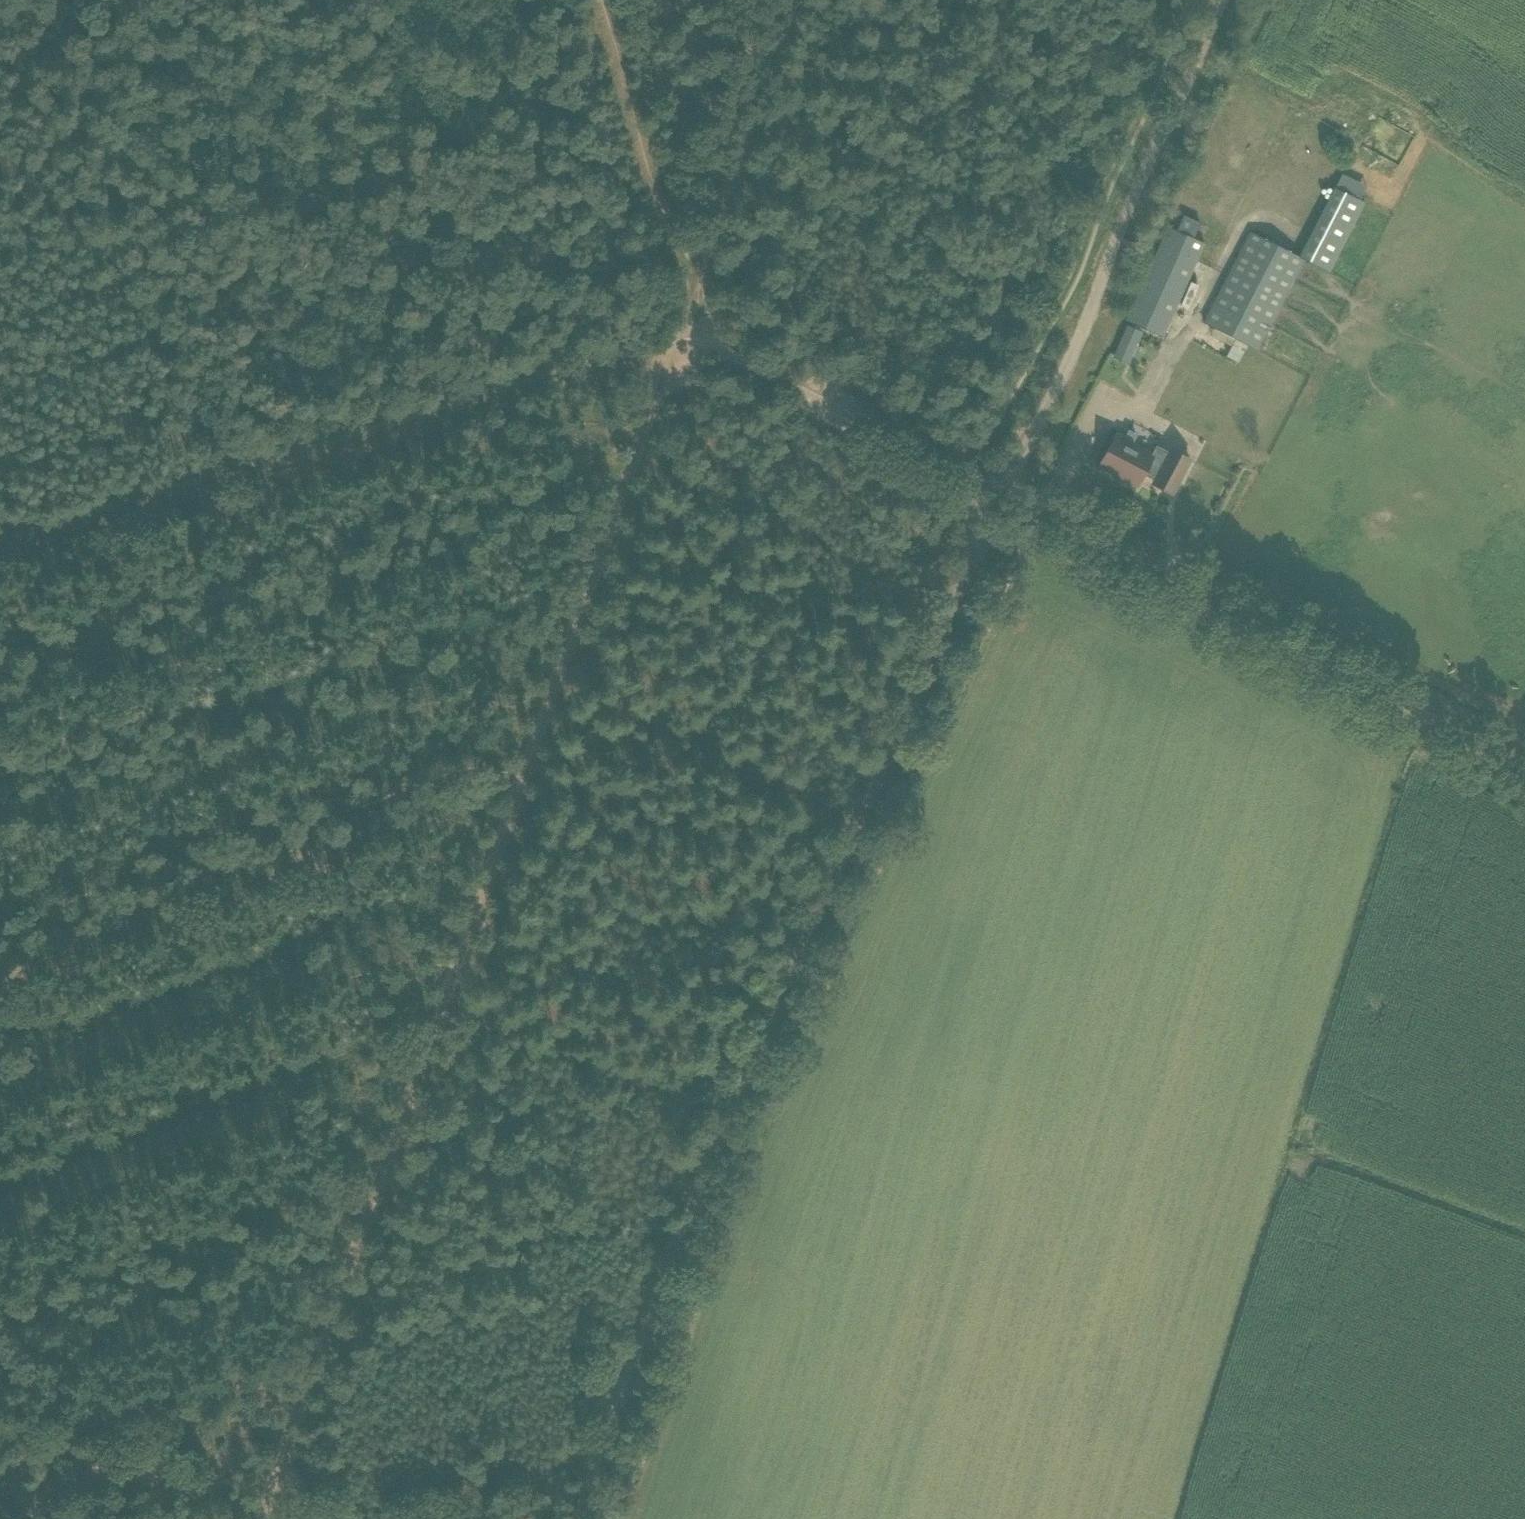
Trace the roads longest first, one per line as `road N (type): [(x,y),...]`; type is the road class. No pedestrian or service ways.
road 1 (unclassified): [(1524,774),(708,344)]
road 2 (track): [(527,764),(257,1518)]
road 3 (track): [(0,552),(643,362),(669,367)]
road 4 (track): [(1019,504),(1021,444),(1092,311),(1221,0)]
road 5 (track): [(527,764),(682,339)]
road 6 (track): [(682,339),(594,0)]

